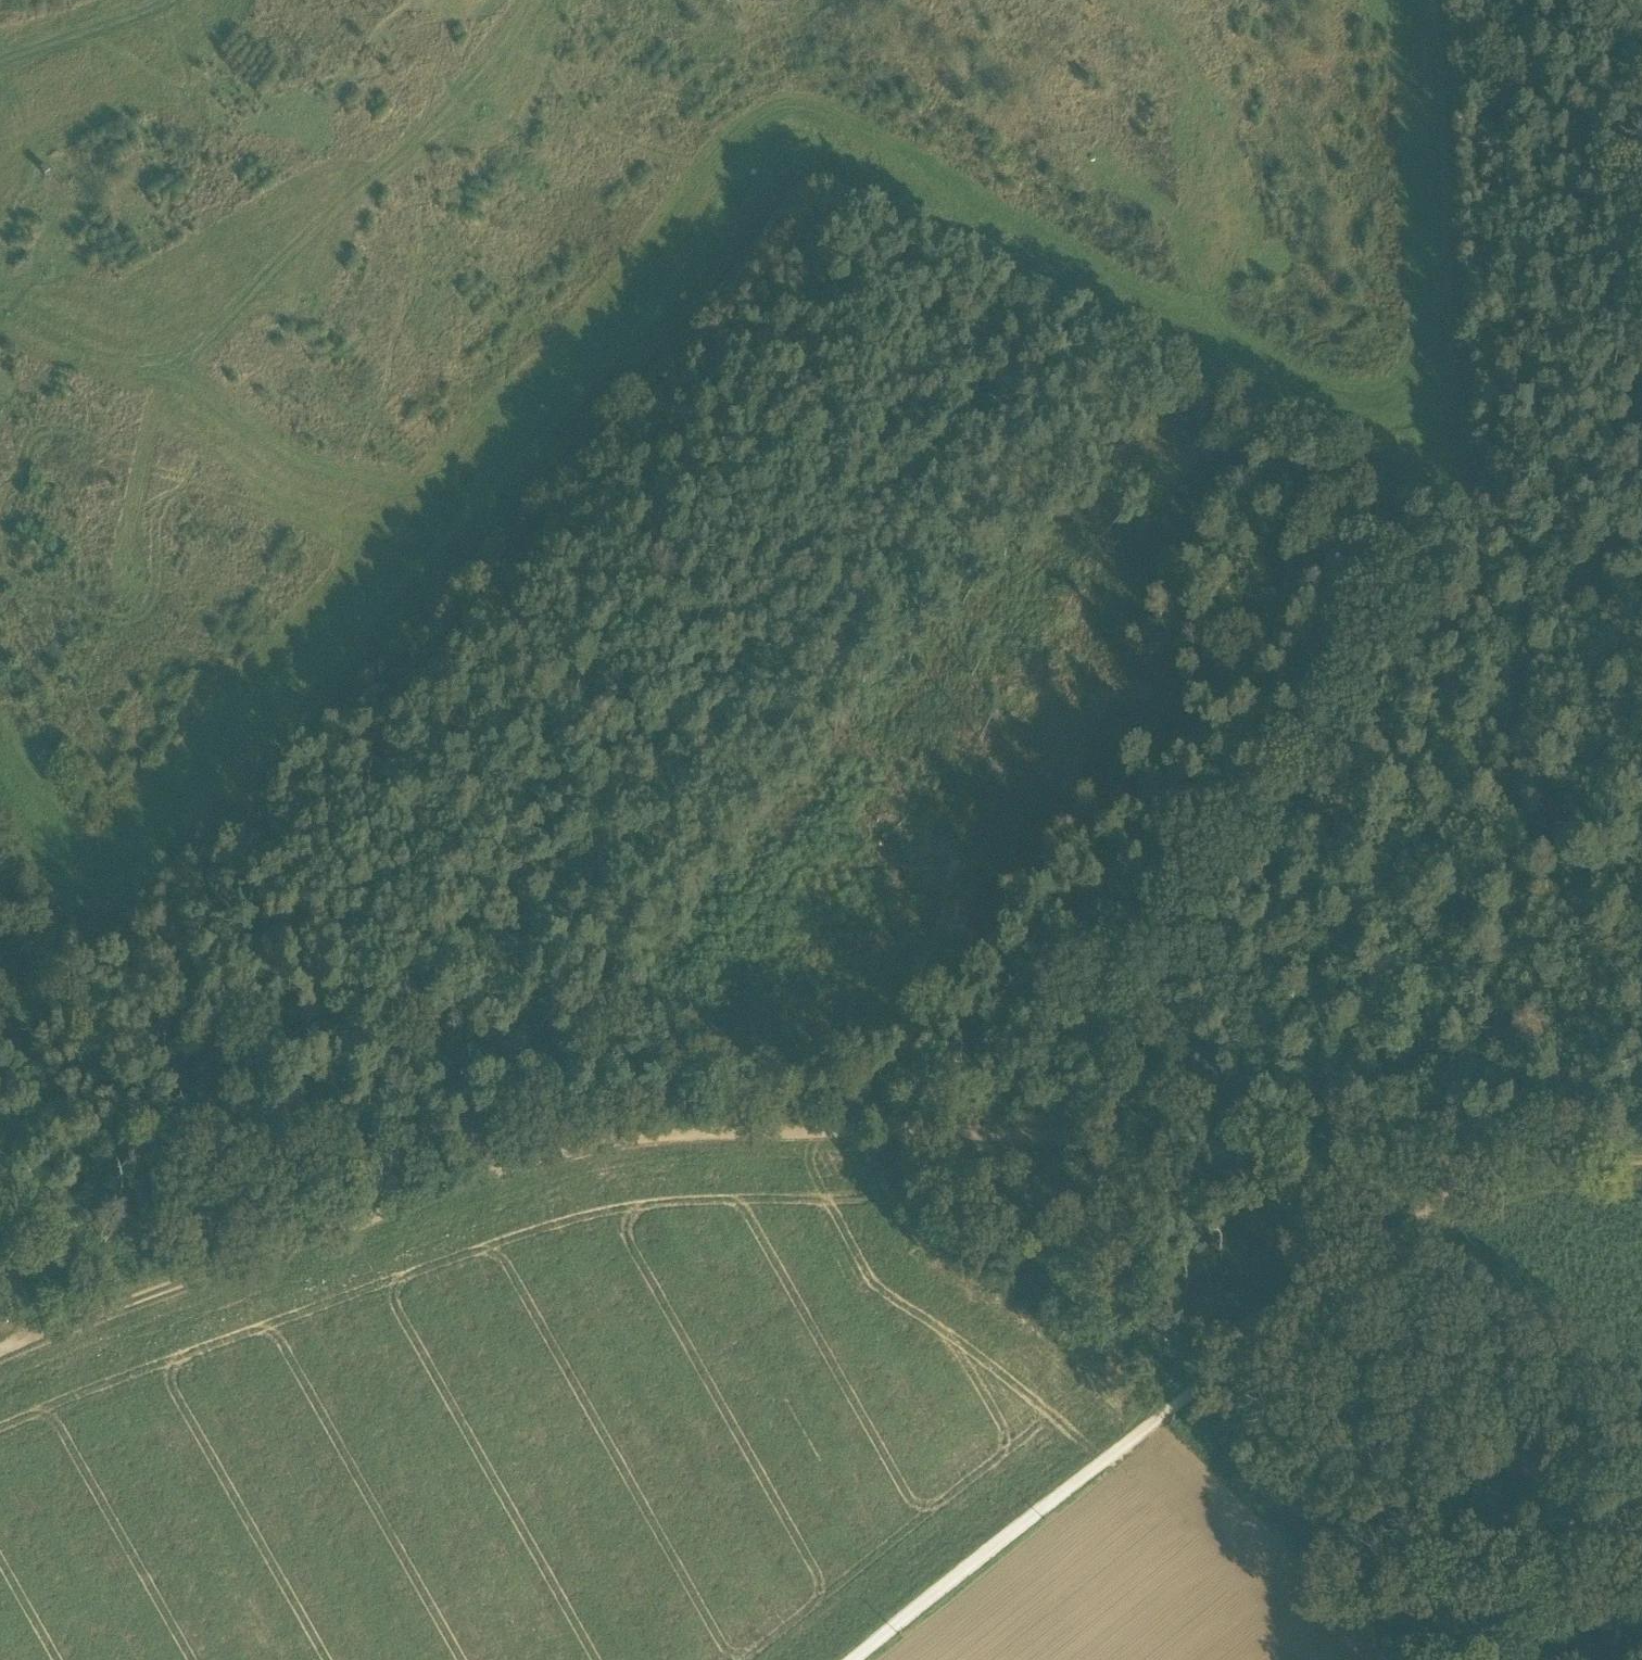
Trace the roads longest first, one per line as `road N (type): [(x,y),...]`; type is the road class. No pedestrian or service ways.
road 1 (track): [(0,828),(60,917),(94,937),(134,928),(525,507),(809,184),(1641,626)]
road 2 (track): [(58,1326),(514,1164),(675,1124),(1485,1163)]
road 3 (track): [(850,1659),(1485,1163)]
road 4 (track): [(1485,1163),(1641,1159)]

